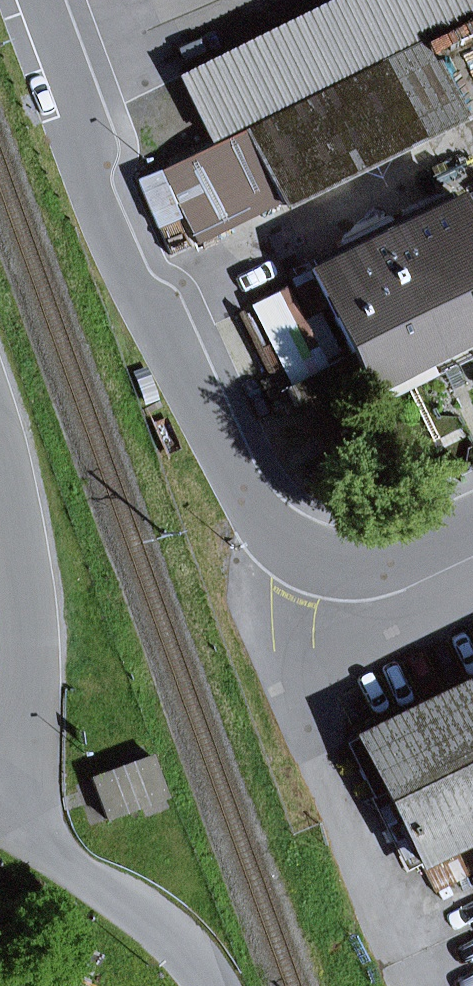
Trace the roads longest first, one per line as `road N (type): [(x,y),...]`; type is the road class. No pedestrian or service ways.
road 1 (residential): [(30,0),(232,463),(264,516),(298,544),(342,561),(386,563),(472,529)]
road 2 (residential): [(210,985),(158,920),(50,856),(32,830),(24,754)]
road 3 (residential): [(24,754),(26,600),(0,441)]

